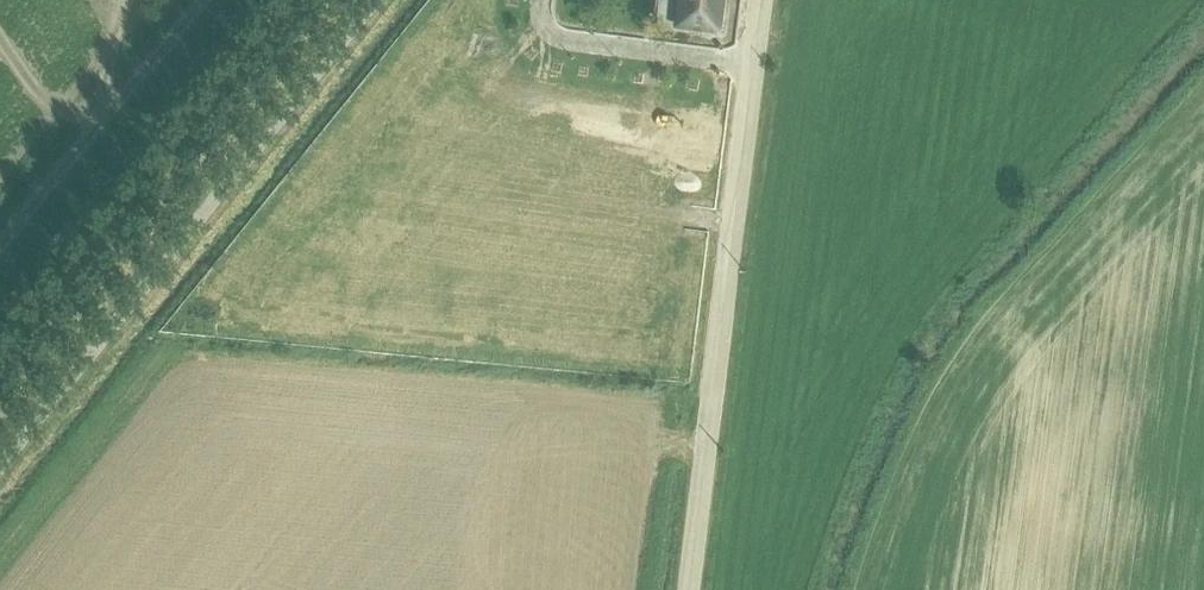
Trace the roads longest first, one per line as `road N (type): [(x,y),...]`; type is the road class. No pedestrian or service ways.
road 1 (unclassified): [(376,0),(0,467)]
road 2 (unclassified): [(761,0),(689,589)]

